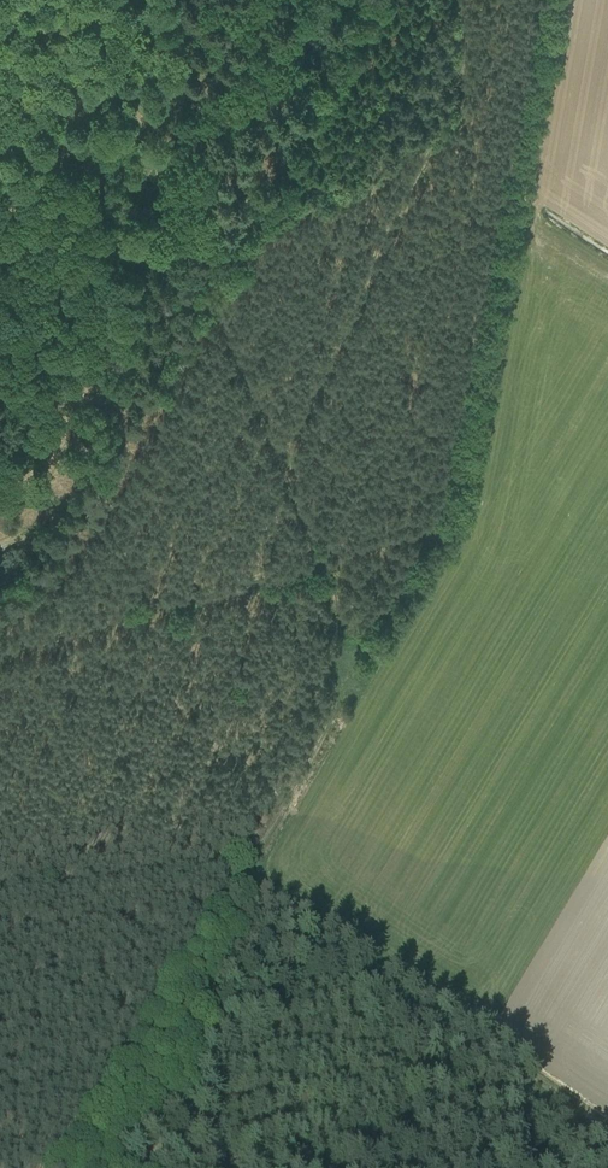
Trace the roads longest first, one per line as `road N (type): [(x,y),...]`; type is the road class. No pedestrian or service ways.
road 1 (track): [(68,1167),(253,880),(258,855),(337,701),(341,627),(328,559),(254,379),(153,171)]
road 2 (track): [(283,455),(460,85),(473,0)]
road 3 (track): [(153,171),(139,201),(100,439),(43,520),(0,559)]
road 4 (track): [(253,880),(607,1121)]
road 5 (track): [(328,559),(0,651)]
road 6 (track): [(153,171),(170,58),(168,0)]

